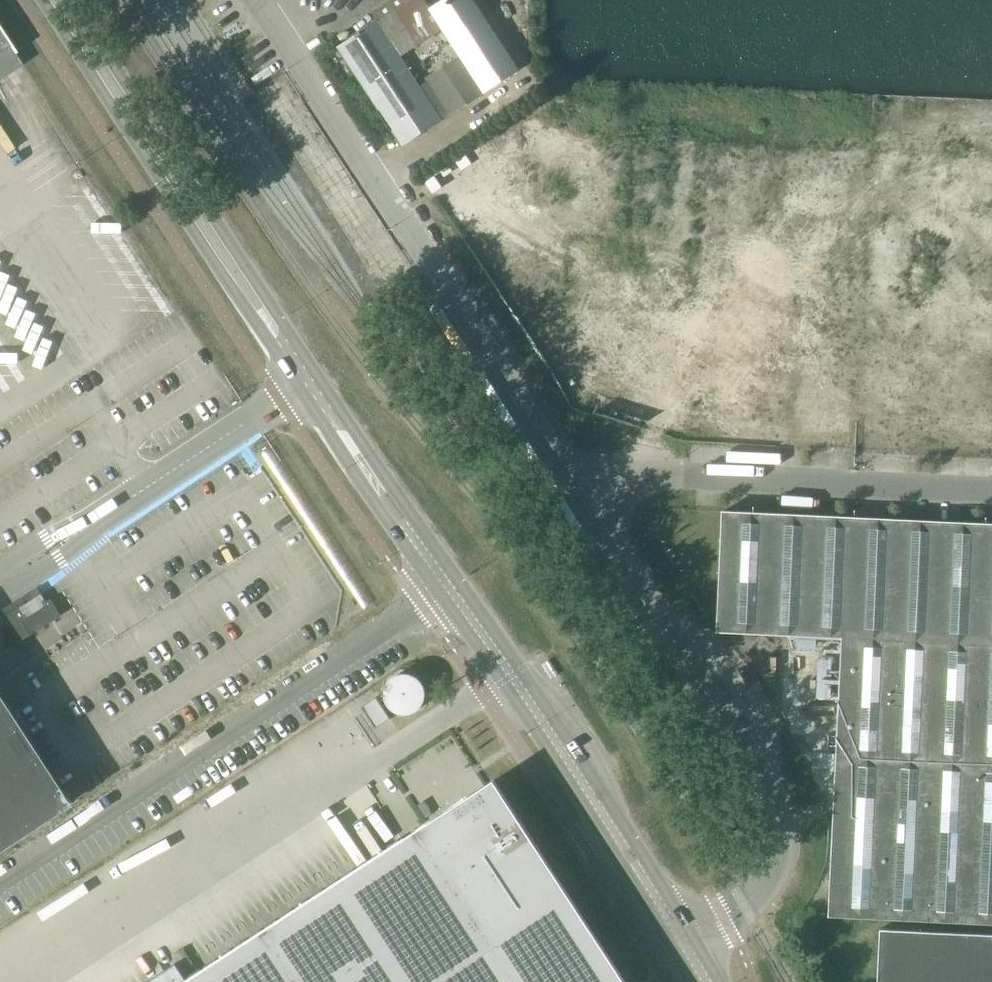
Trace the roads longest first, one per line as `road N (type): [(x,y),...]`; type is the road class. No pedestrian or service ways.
road 1 (tertiary): [(447,584),(63,0)]
road 2 (unclassified): [(582,488),(257,0)]
road 3 (unclassified): [(685,946),(762,888),(777,857),(775,824),(767,788),(582,488)]
road 4 (unclassified): [(447,584),(0,879)]
road 5 (tertiary): [(685,946),(447,584)]
road 6 (unclassified): [(991,505),(582,488)]

